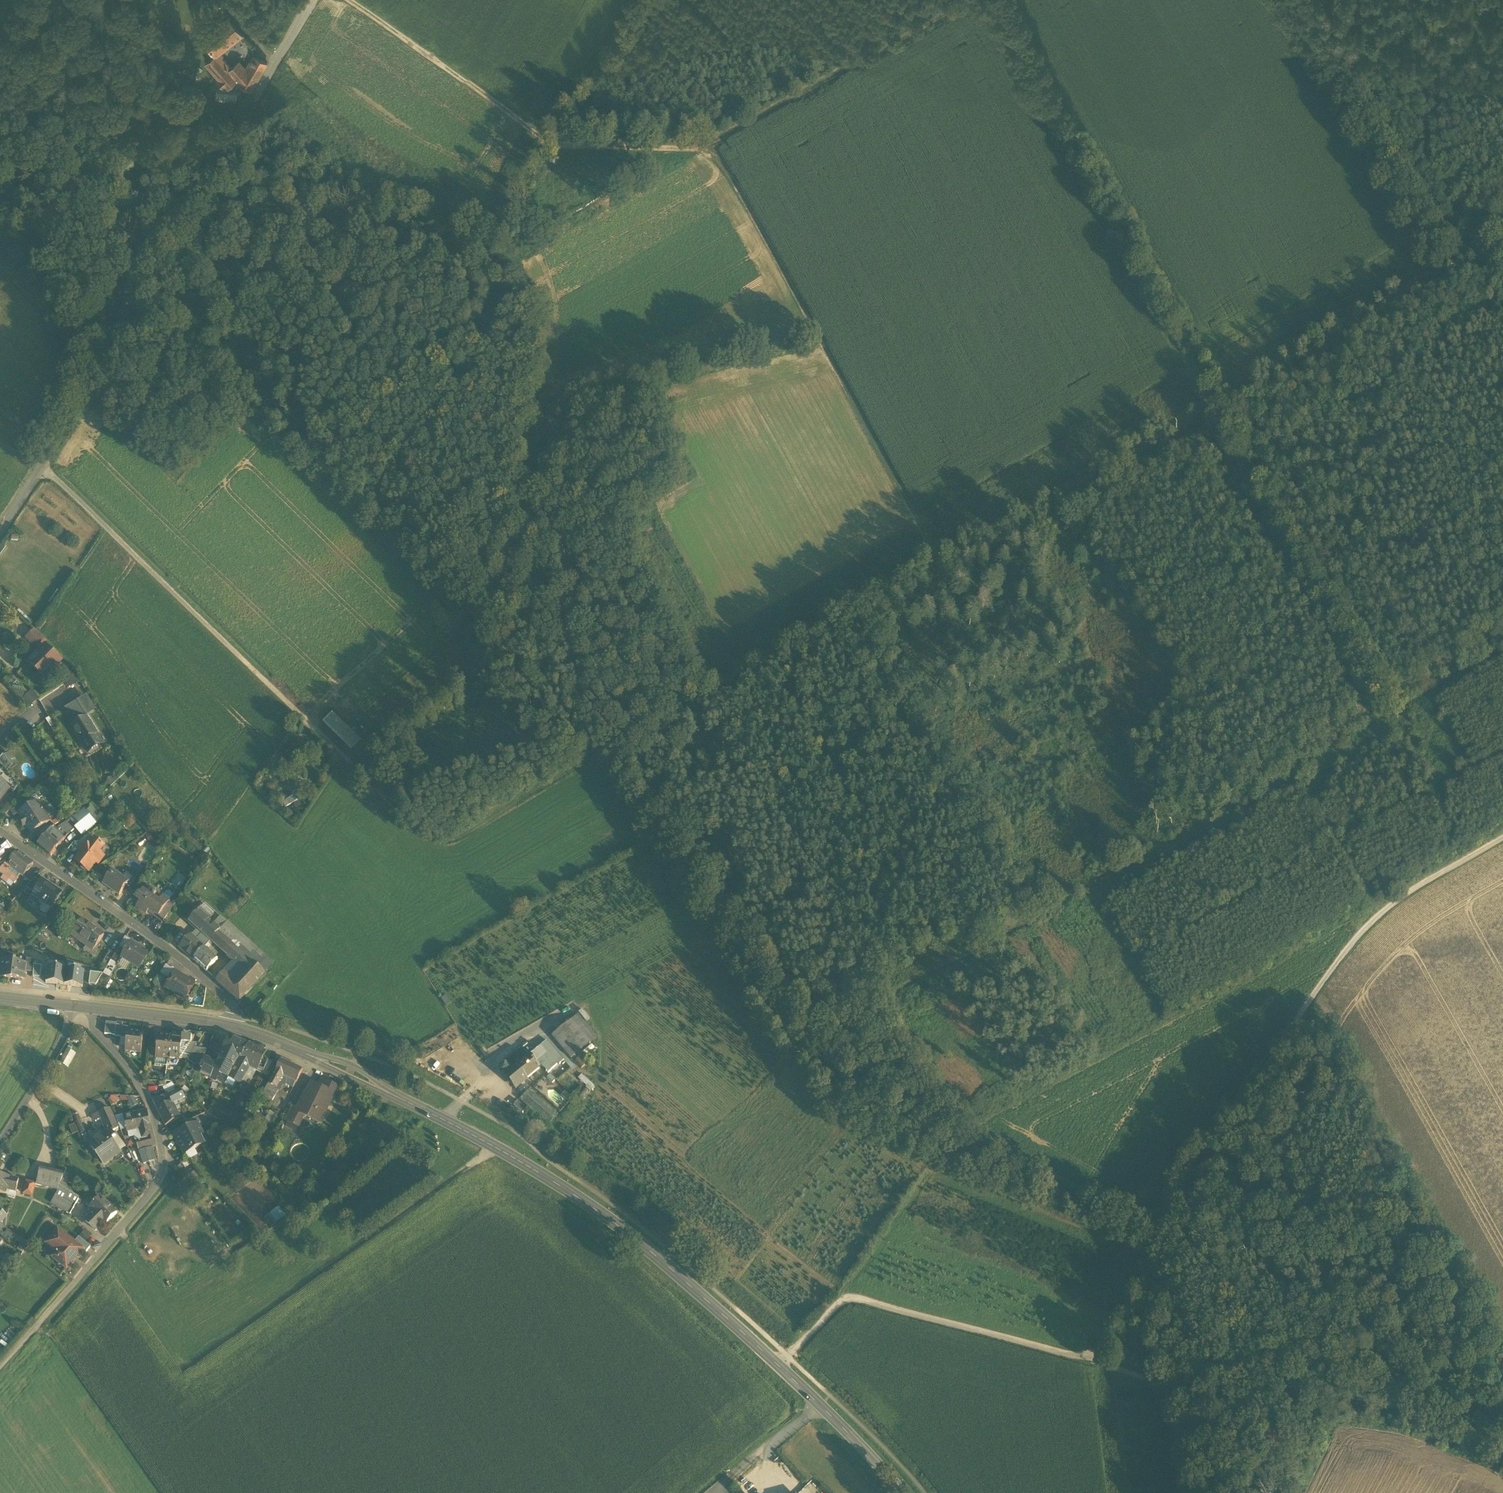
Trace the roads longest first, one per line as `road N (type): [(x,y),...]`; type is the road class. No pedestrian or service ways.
road 1 (track): [(1502,282),(1484,250),(939,559),(703,150)]
road 2 (secondary): [(900,1492),(778,1367),(666,1266),(573,1198),(356,1077),(233,1026)]
road 3 (track): [(1094,1362),(1194,1177),(1372,915),(1502,840)]
road 4 (track): [(127,312),(309,428),(329,484),(601,756)]
road 5 (residential): [(0,530),(78,402),(167,232),(310,0)]
road 6 (track): [(42,466),(409,822)]
road 7 (track): [(966,3),(1206,408)]
road 8 (track): [(1502,1459),(1413,1415),(1338,1392),(1253,1383),(1177,1388),(1094,1362)]
road 9 (track): [(350,0),(546,142),(703,150)]
road 10 (residential): [(80,1006),(141,1084),(165,1163),(159,1182),(43,1319)]
road 11 (track): [(1018,917),(837,618)]
road 12 (track): [(1094,1362),(848,1297),(789,1356)]
road 13 (residential): [(233,1026),(230,1000),(0,833)]
road 14 (track): [(703,150),(971,0)]
road 15 (track): [(703,695),(939,559)]
road 16 (track): [(409,822),(442,850),(601,756)]
road 17 (residential): [(80,1006),(0,1144)]
road 18 (secondary): [(233,1026),(80,1006)]

